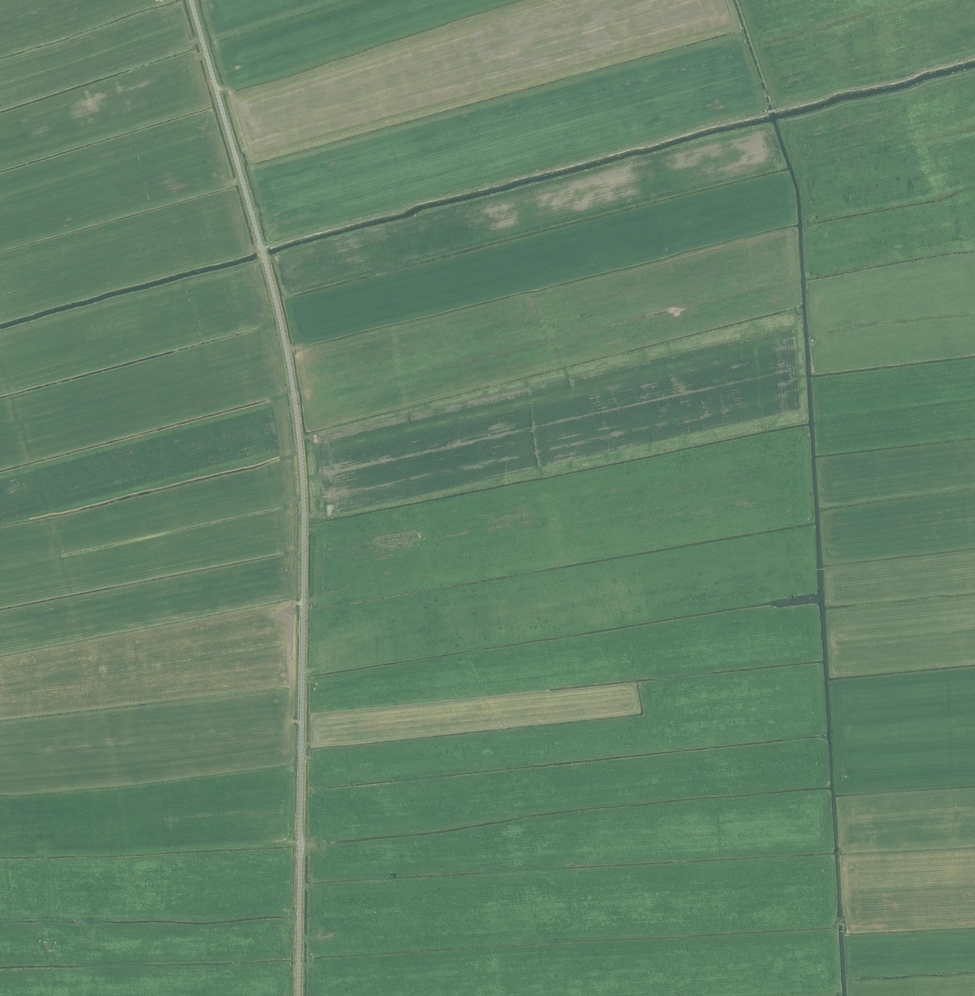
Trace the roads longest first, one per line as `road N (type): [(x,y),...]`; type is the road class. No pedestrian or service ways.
road 1 (unclassified): [(298,995),(300,460),(279,314),(191,0)]

